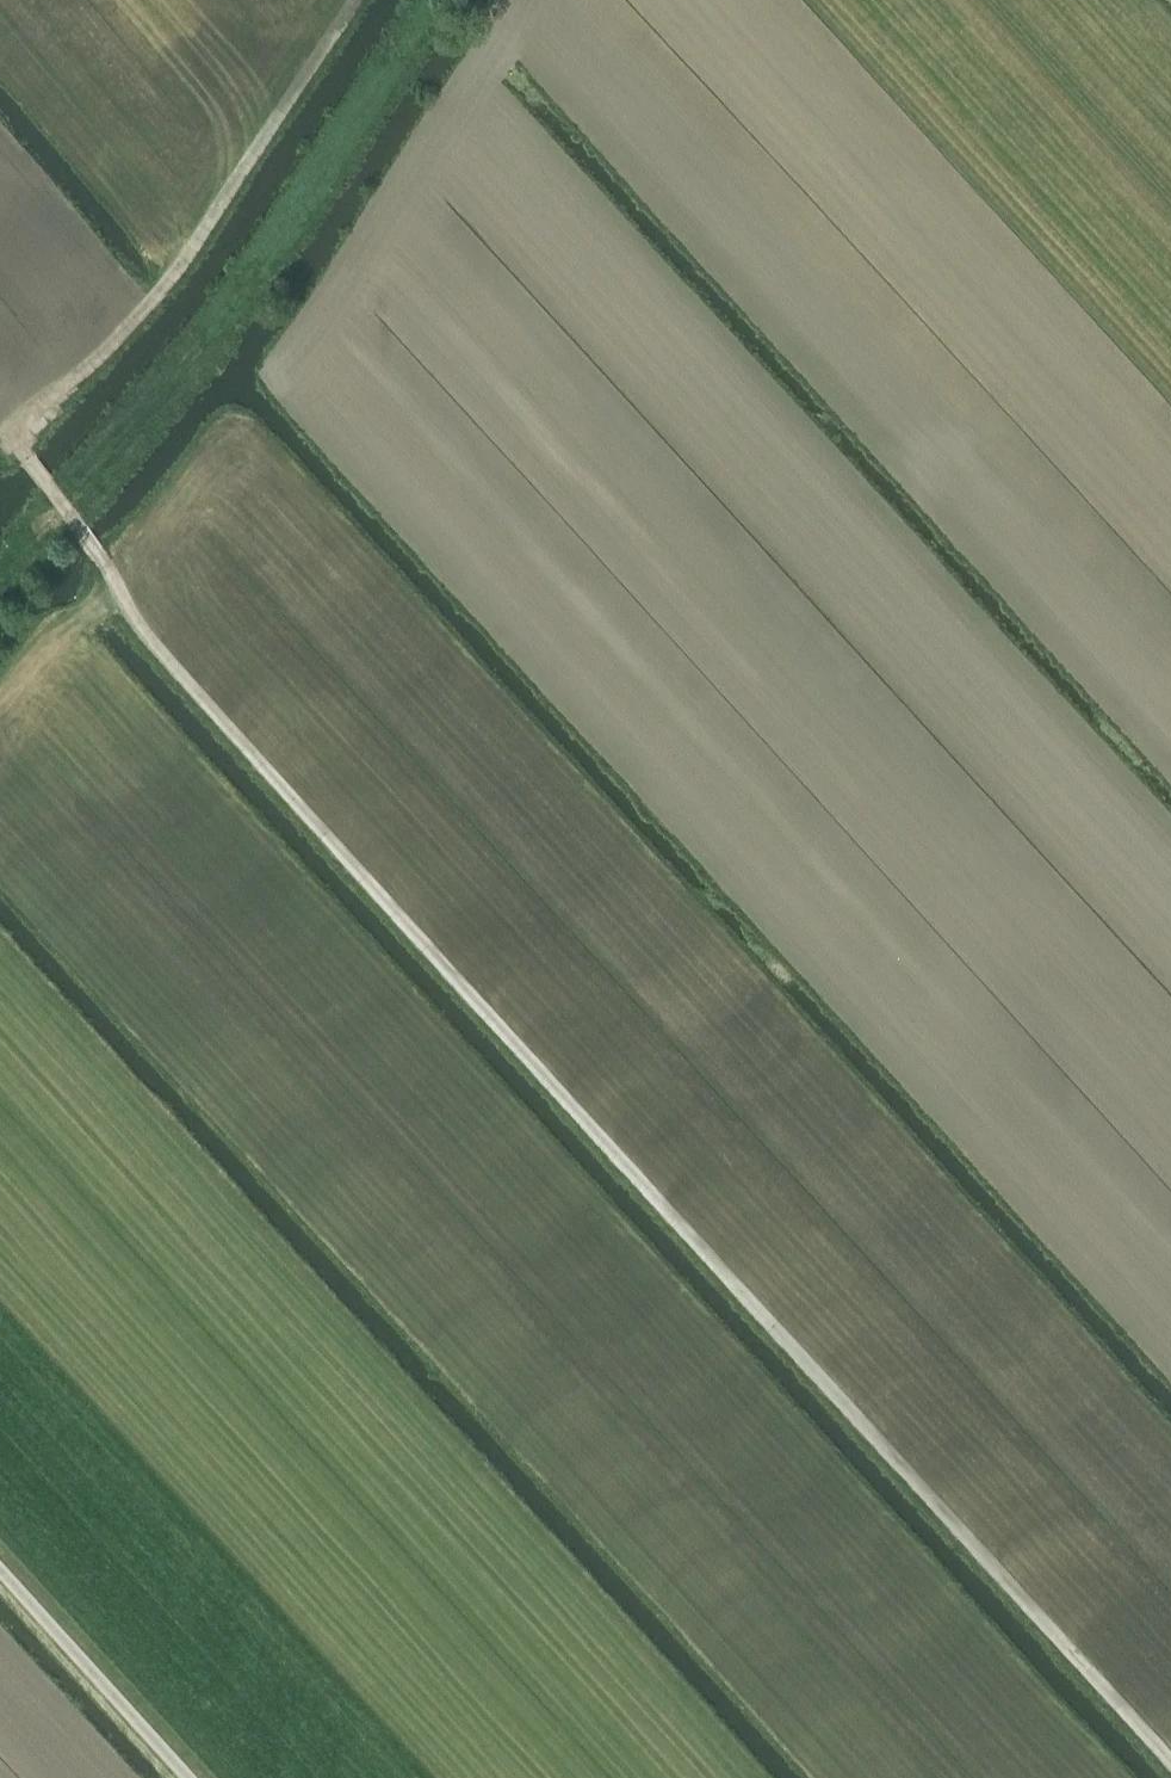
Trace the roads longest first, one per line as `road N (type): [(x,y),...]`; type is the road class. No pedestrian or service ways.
road 1 (track): [(1170,1764),(149,641),(106,566),(11,435),(140,317),(199,240),(352,0)]
road 2 (track): [(191,1777),(0,1569)]

